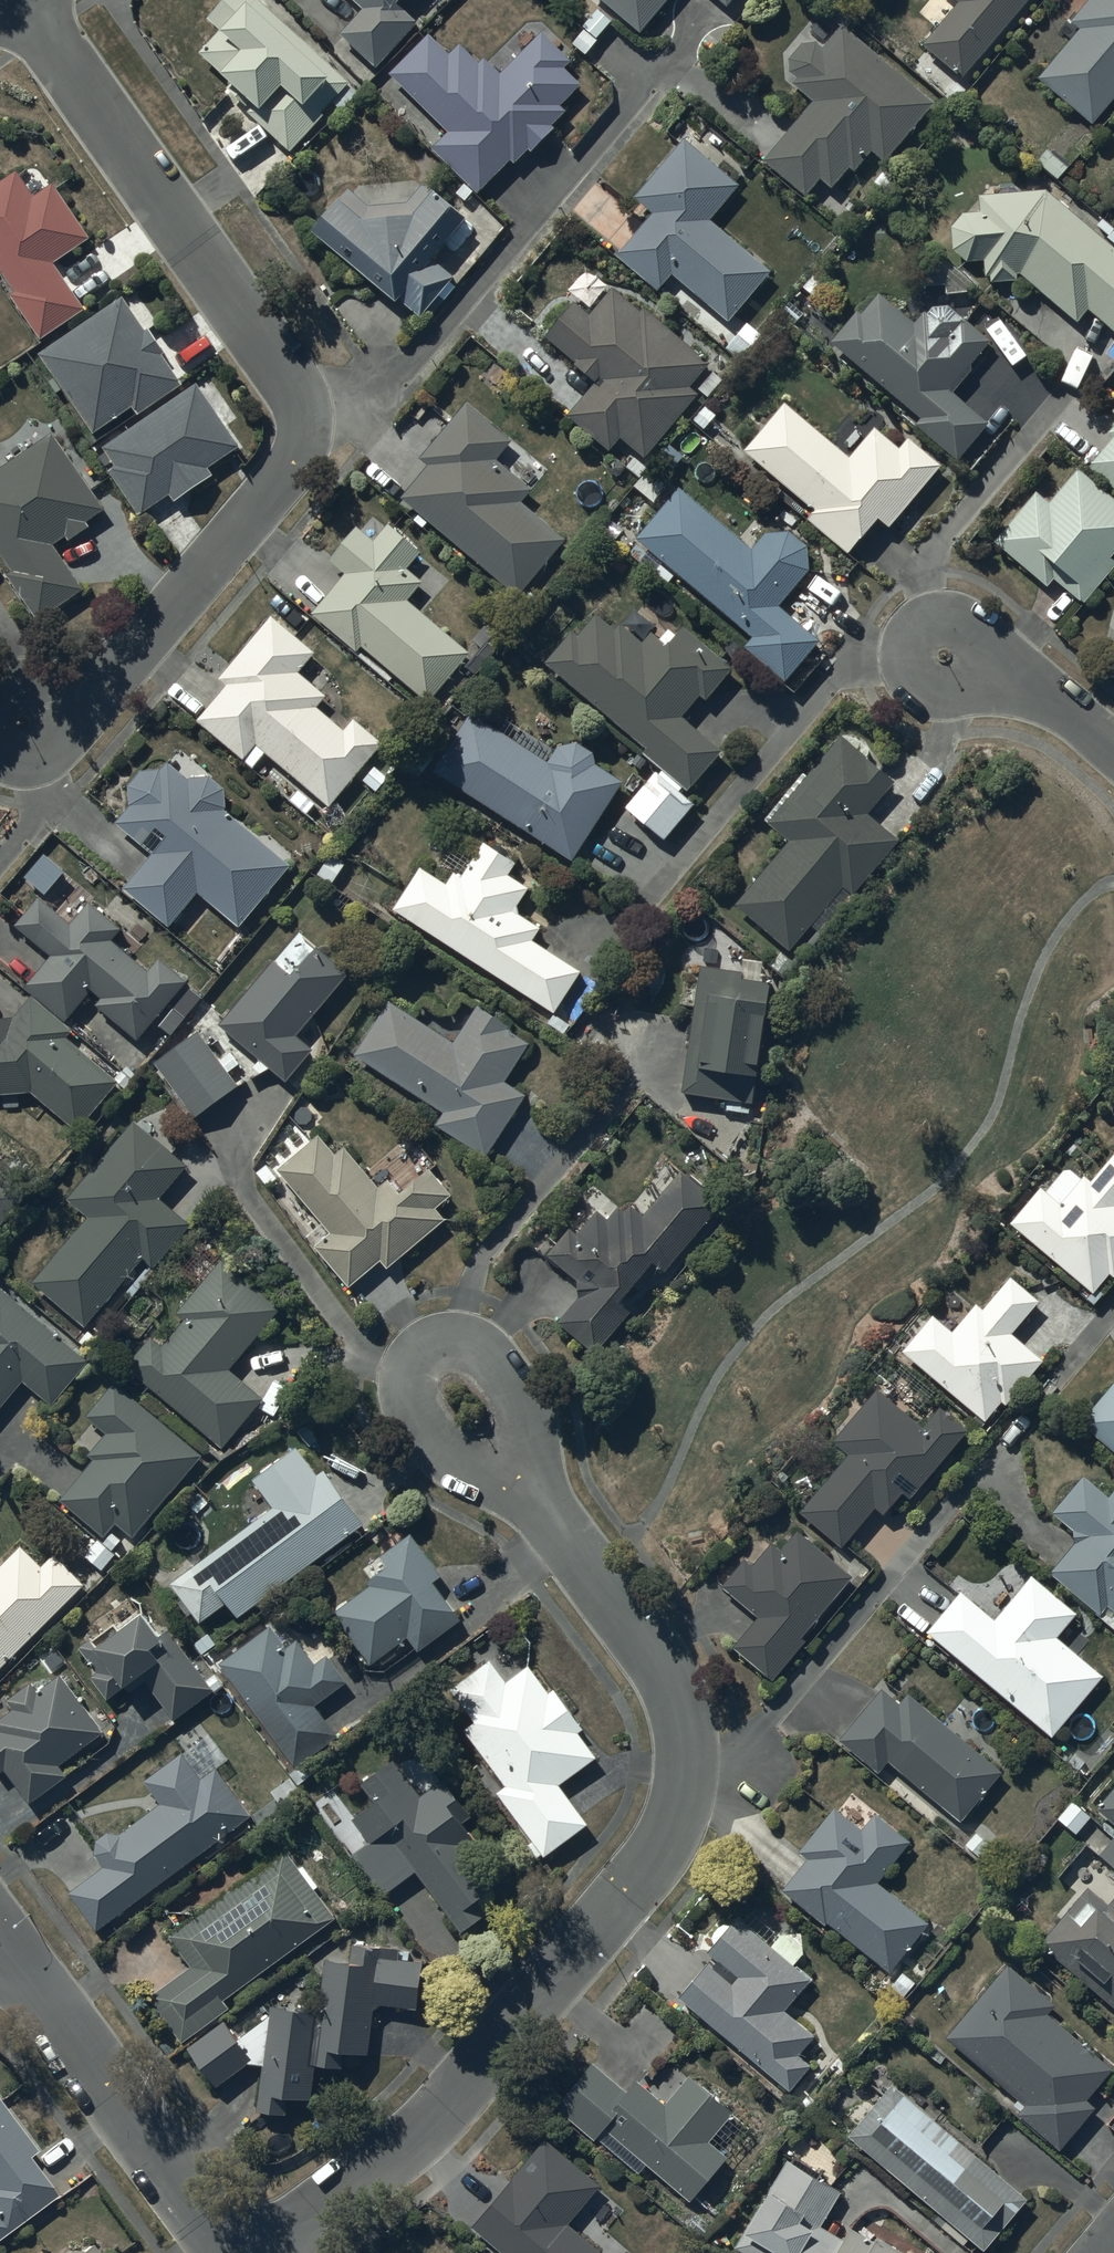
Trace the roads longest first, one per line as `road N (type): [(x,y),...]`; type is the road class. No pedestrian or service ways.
road 1 (residential): [(267,2252),(445,2108),(664,1847),(681,1803),(688,1759),(682,1710),(661,1663),(465,1397)]
road 2 (residential): [(24,0),(287,378),(304,421)]
road 3 (residential): [(647,100),(424,359),(384,393),(304,421)]
road 4 (residential): [(304,421),(303,447),(289,472),(120,673),(29,722)]
road 5 (residential): [(234,2252),(0,1938)]
road 6 (residential): [(1113,751),(1041,694),(941,654)]

